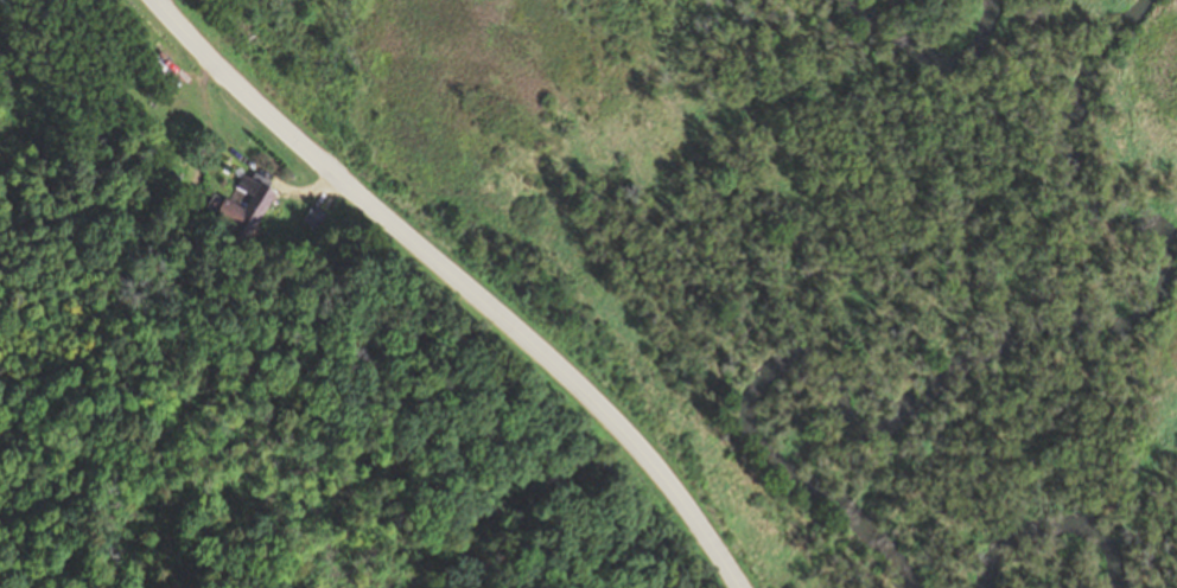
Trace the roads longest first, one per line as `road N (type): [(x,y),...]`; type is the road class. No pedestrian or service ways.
road 1 (secondary): [(733,587),(629,443),(155,0)]

